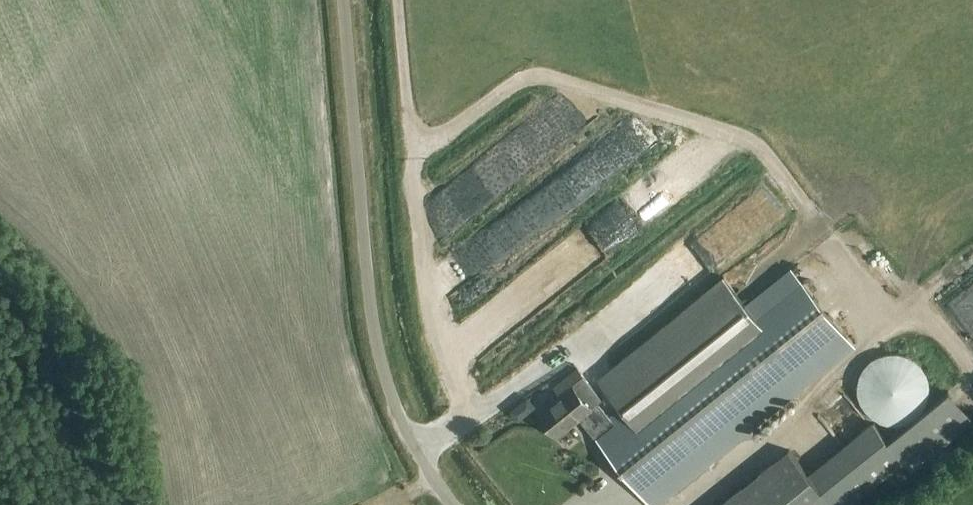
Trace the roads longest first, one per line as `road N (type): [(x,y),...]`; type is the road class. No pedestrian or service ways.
road 1 (unclassified): [(458,504),(395,406),(380,353),(344,0)]
road 2 (track): [(399,0),(413,166)]

